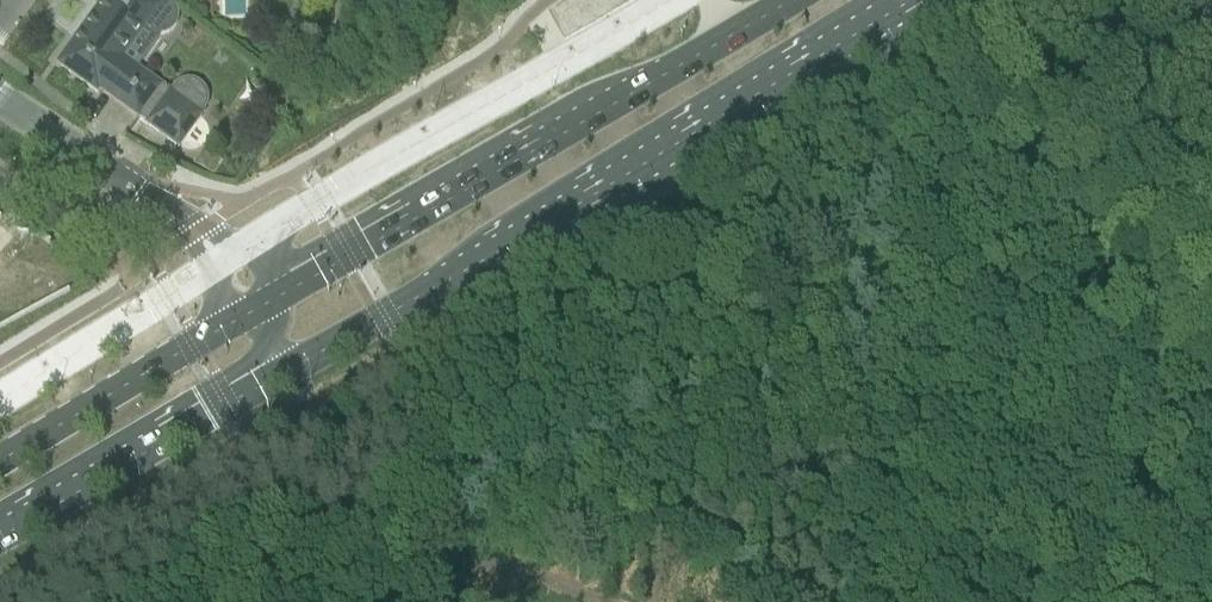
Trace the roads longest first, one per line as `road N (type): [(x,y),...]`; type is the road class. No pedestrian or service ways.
road 1 (secondary): [(287,370),(574,208),(909,0)]
road 2 (secondary): [(792,0),(278,297)]
road 3 (secondary): [(0,537),(287,370)]
road 4 (secondary): [(241,318),(0,461)]
road 5 (tertiary): [(197,234),(0,95)]

